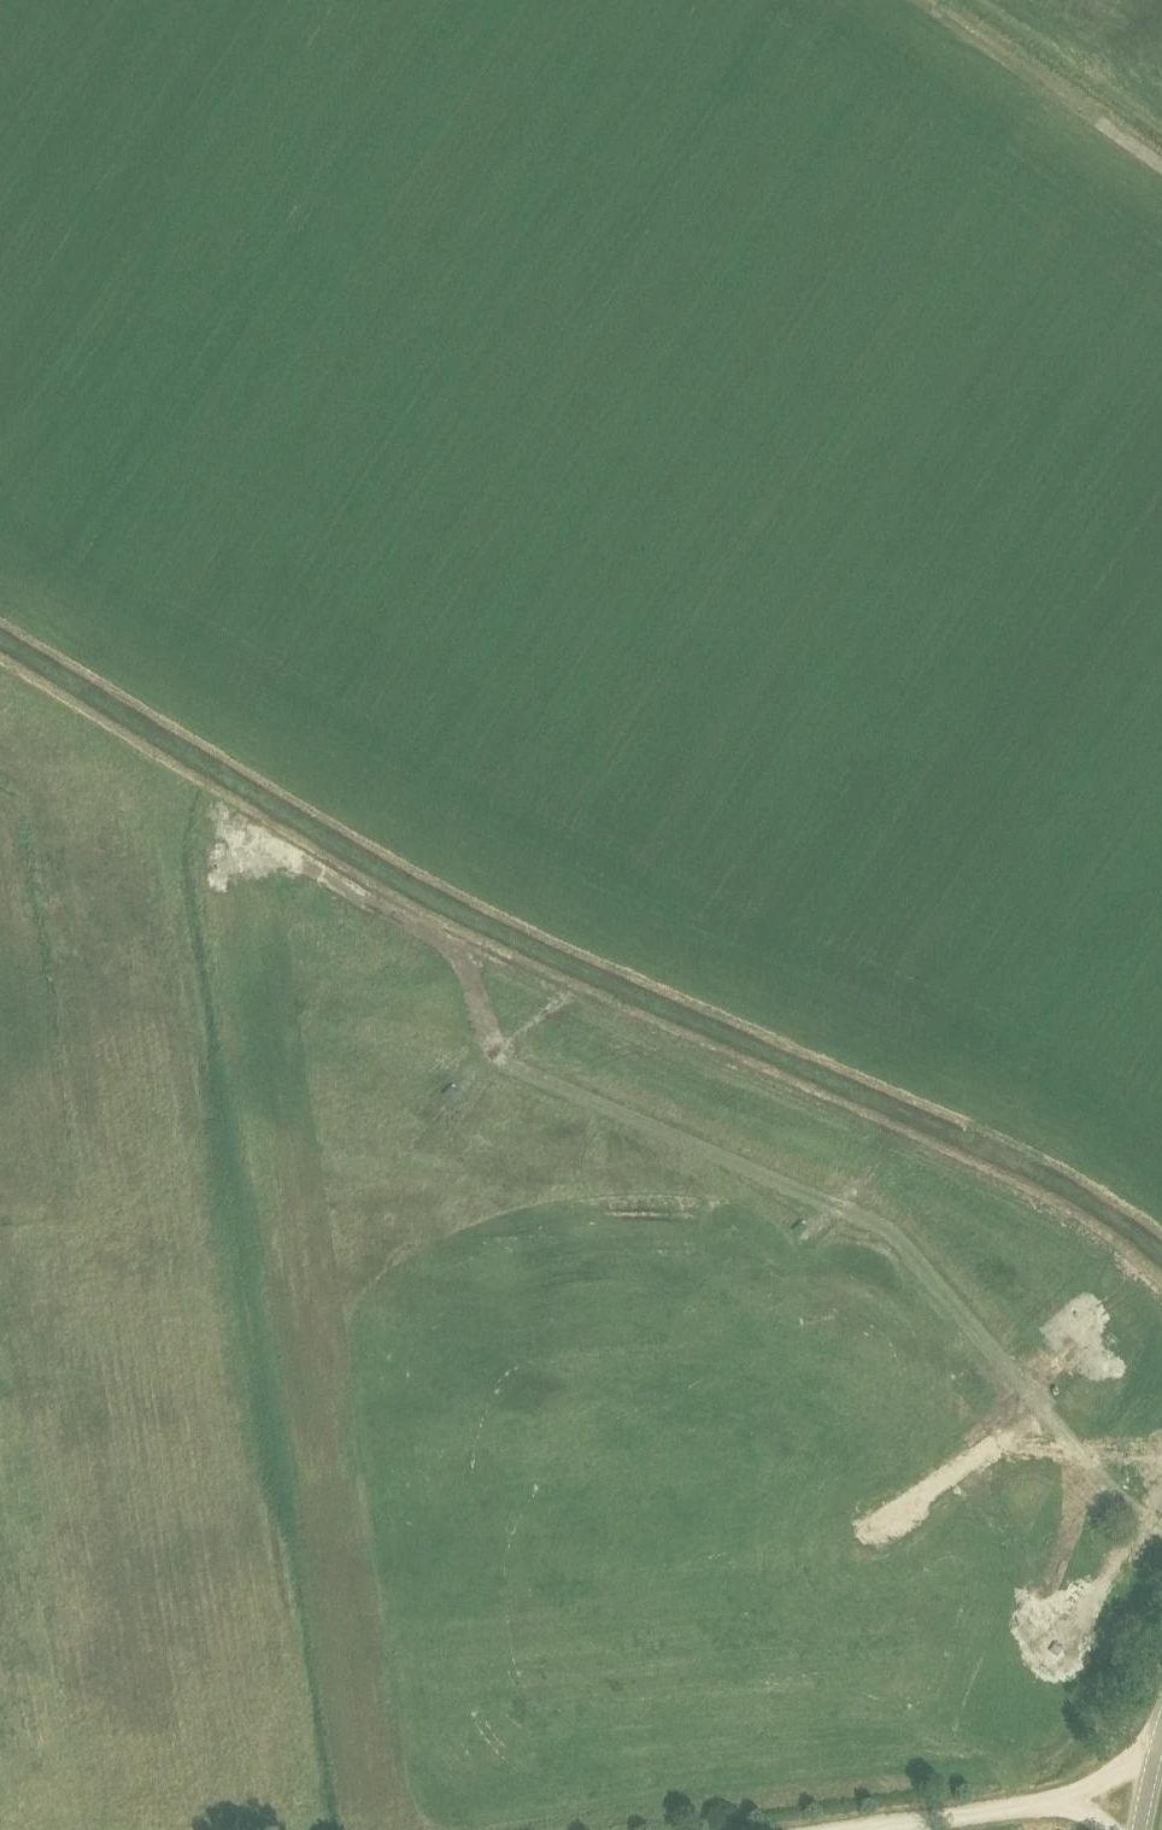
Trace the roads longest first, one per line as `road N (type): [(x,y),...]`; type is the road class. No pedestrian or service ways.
road 1 (track): [(845,1829),(1151,1789)]

